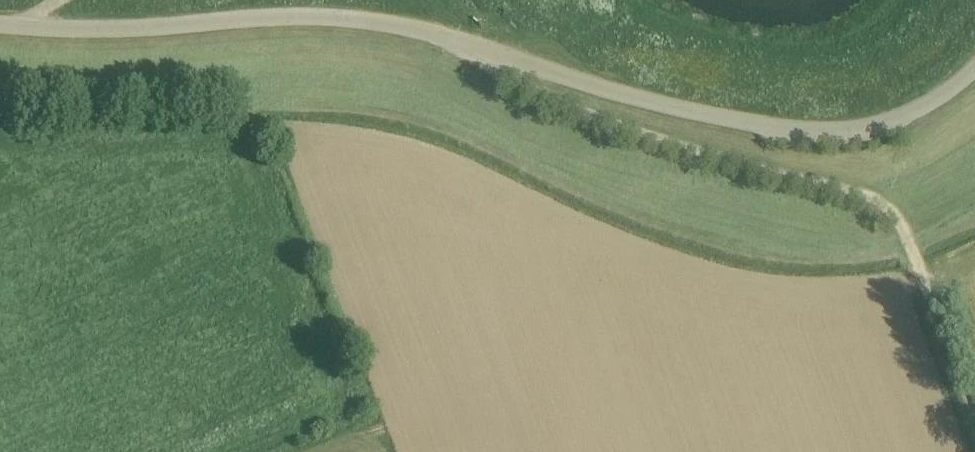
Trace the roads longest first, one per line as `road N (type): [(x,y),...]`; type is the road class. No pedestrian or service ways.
road 1 (unclassified): [(930,298),(893,214),(869,196),(632,129),(513,76),(480,50)]
road 2 (unclassified): [(480,50),(791,131),(884,123),(974,68)]
road 3 (unclassified): [(0,23),(175,26),(310,17),(394,24),(480,50)]

